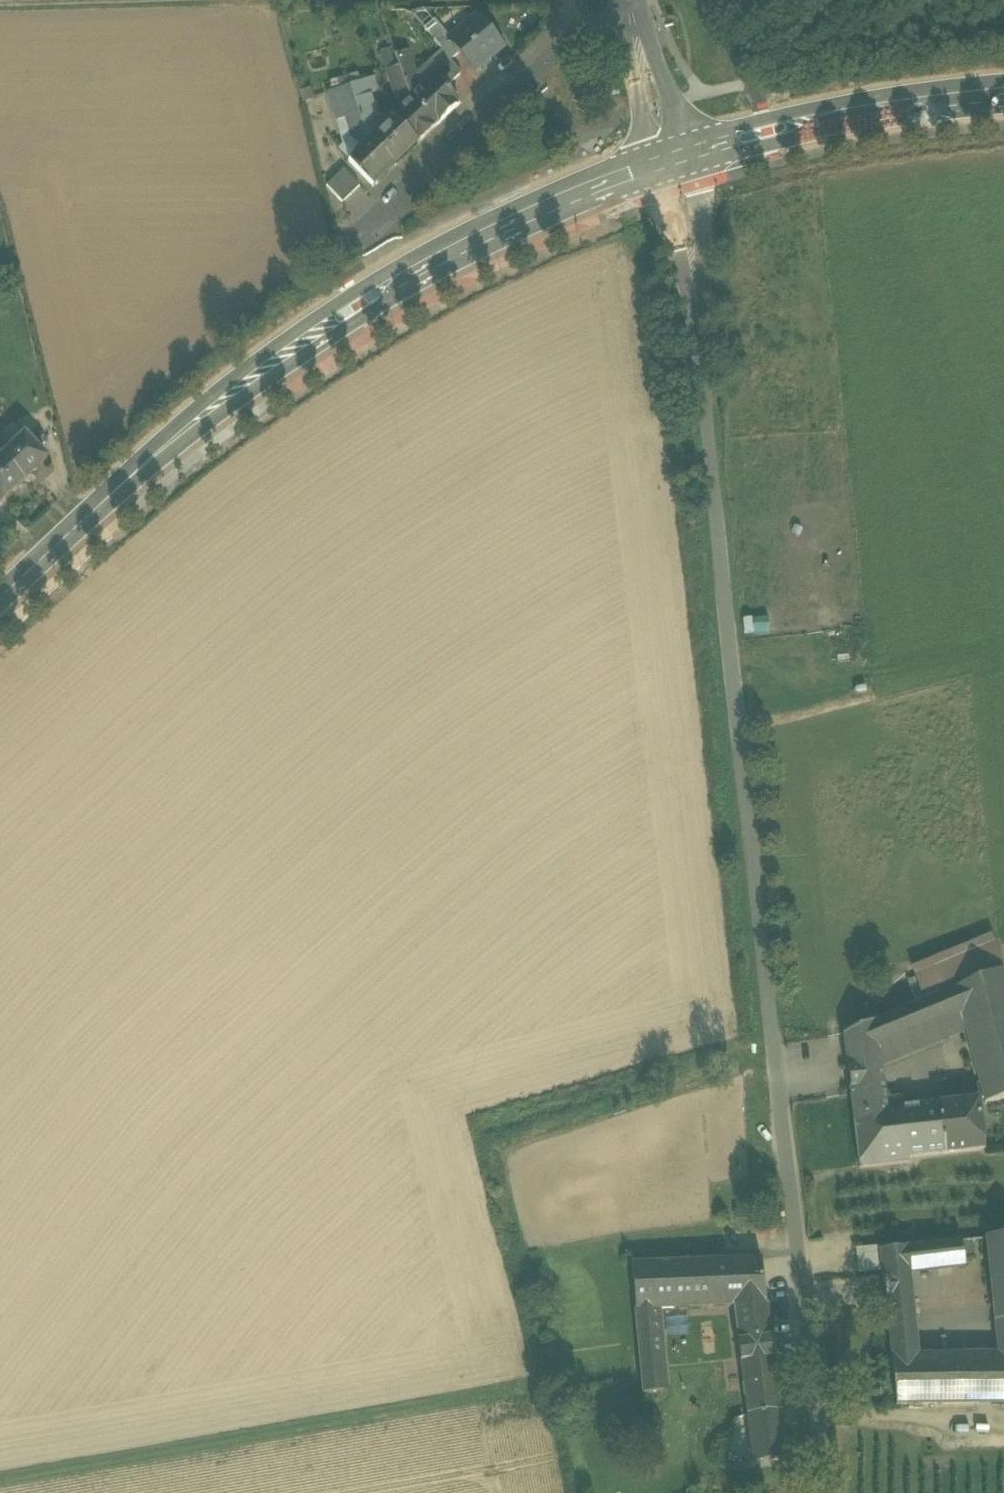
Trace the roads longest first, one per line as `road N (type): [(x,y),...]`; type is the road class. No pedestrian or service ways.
road 1 (residential): [(831,1492),(787,1173),(698,297)]
road 2 (tertiary): [(0,599),(234,391),(360,305),(572,197),(655,168)]
road 3 (track): [(0,1480),(526,1386)]
road 4 (tertiary): [(690,156),(873,112),(1003,95)]
road 5 (track): [(0,3),(197,0)]
road 6 (residential): [(631,18),(655,168)]
road 7 (residential): [(690,156),(648,36),(631,18)]
road 8 (residential): [(698,297),(699,196),(690,156)]
road 9 (residential): [(655,168),(698,297)]

